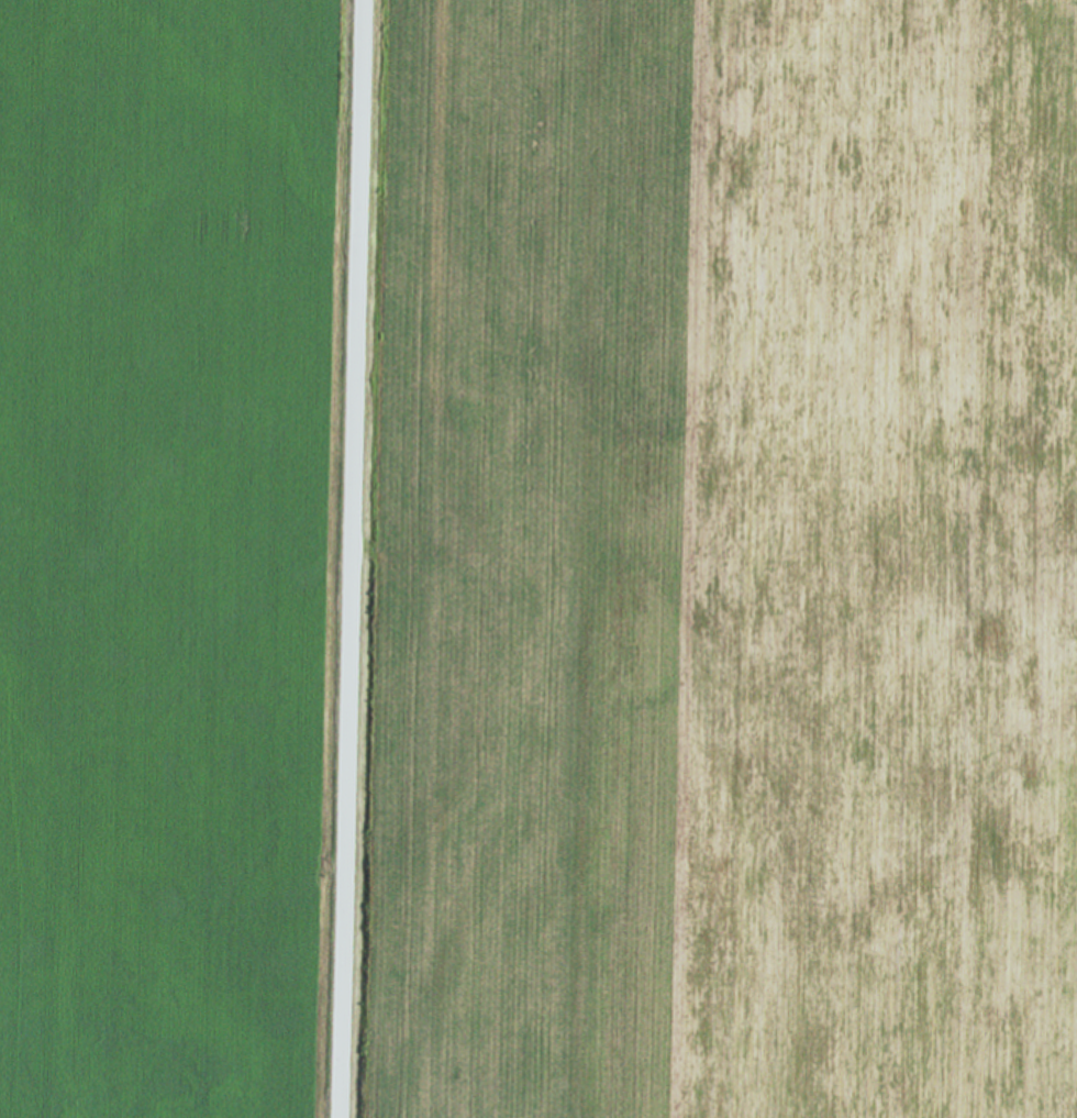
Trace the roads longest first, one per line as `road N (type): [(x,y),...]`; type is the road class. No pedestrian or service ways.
road 1 (residential): [(344,1117),(368,0)]

